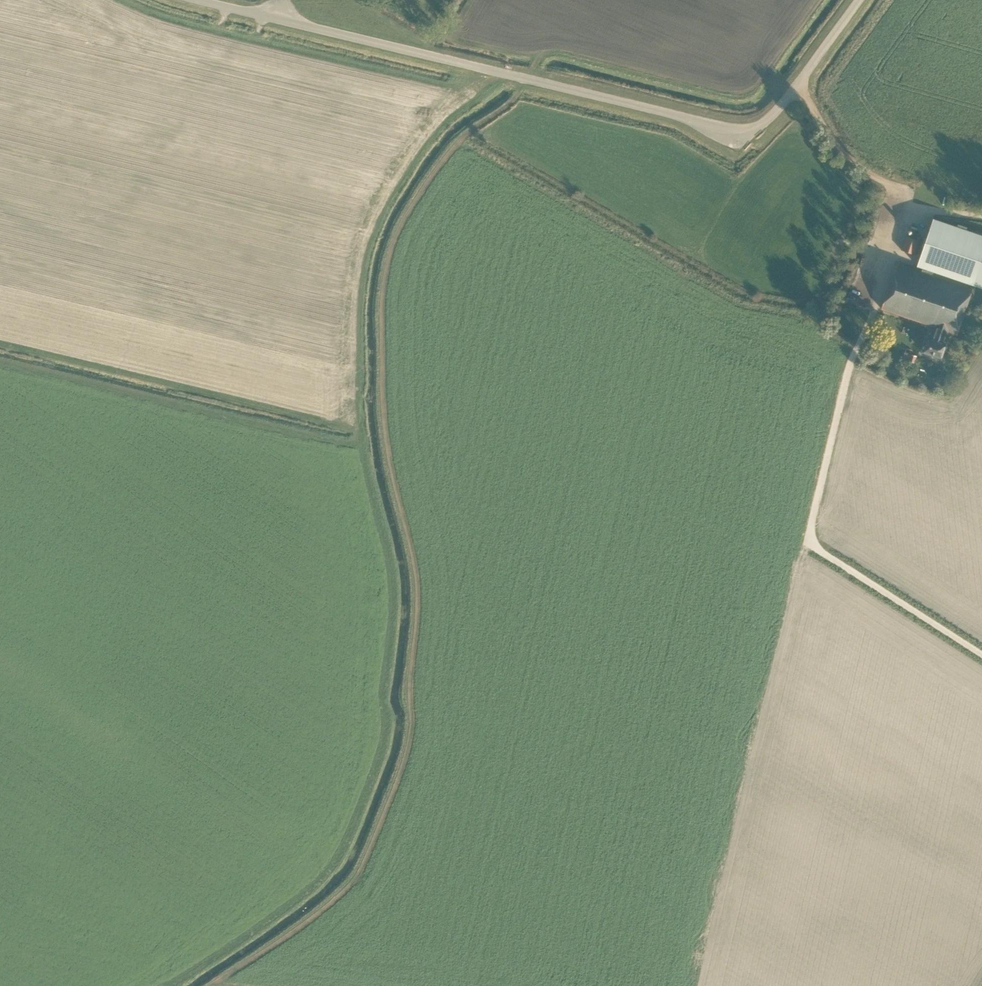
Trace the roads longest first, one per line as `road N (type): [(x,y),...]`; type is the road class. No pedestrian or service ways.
road 1 (unclassified): [(742,133),(203,0)]

